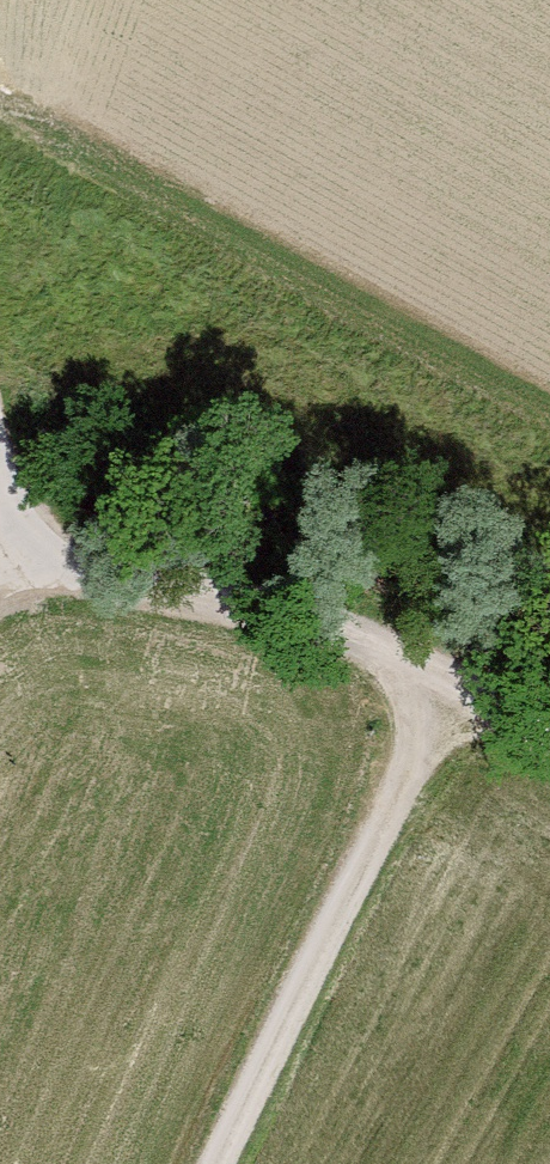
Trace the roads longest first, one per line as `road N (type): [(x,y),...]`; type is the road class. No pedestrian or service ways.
road 1 (track): [(16,564),(336,635),(447,681),(218,1163)]

